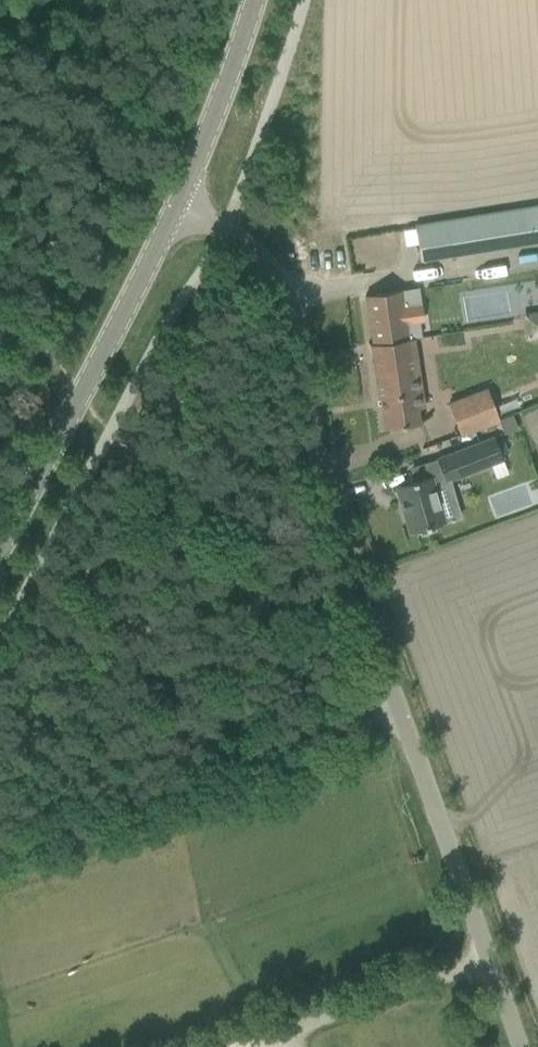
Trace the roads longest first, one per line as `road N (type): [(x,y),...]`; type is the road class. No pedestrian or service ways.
road 1 (unclassified): [(529,1046),(337,540),(293,304),(255,247),(172,209)]
road 2 (track): [(405,725),(361,714),(333,689),(170,507),(112,425)]
road 3 (tertiary): [(0,540),(77,406),(172,209)]
road 4 (tertiary): [(172,209),(263,0)]
road 5 (track): [(112,425),(77,406),(0,309)]

